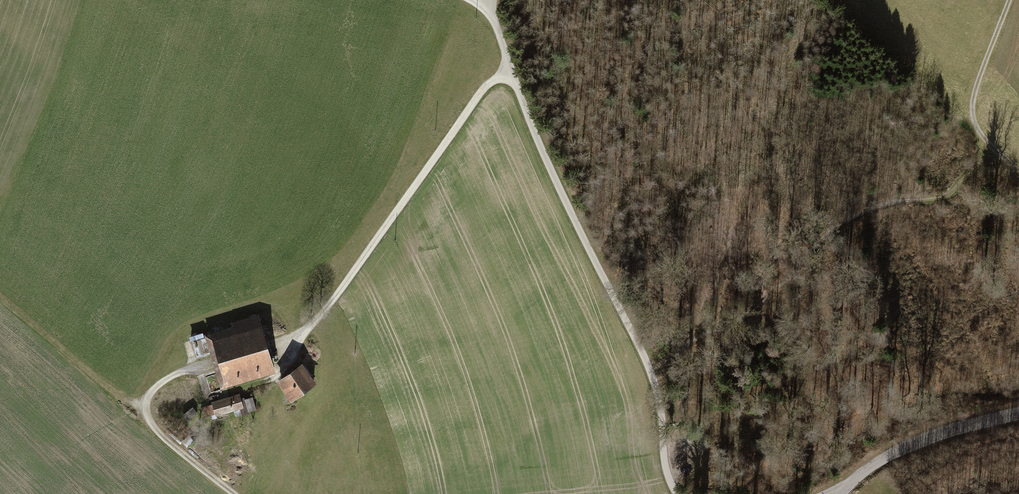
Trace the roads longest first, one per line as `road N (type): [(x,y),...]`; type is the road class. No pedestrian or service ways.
road 1 (track): [(491,0),(508,68),(648,365)]
road 2 (track): [(508,68),(485,83),(299,339)]
road 3 (track): [(619,493),(319,367)]
road 4 (track): [(813,258),(747,321),(687,340),(648,365)]
road 5 (unclassified): [(1018,414),(927,439),(880,460),(841,493)]
road 6 (track): [(235,493),(151,425),(148,394),(188,366)]
road 7 (track): [(1010,0),(974,94),(971,126),(987,149)]
road 8 (track): [(648,365),(677,493)]

